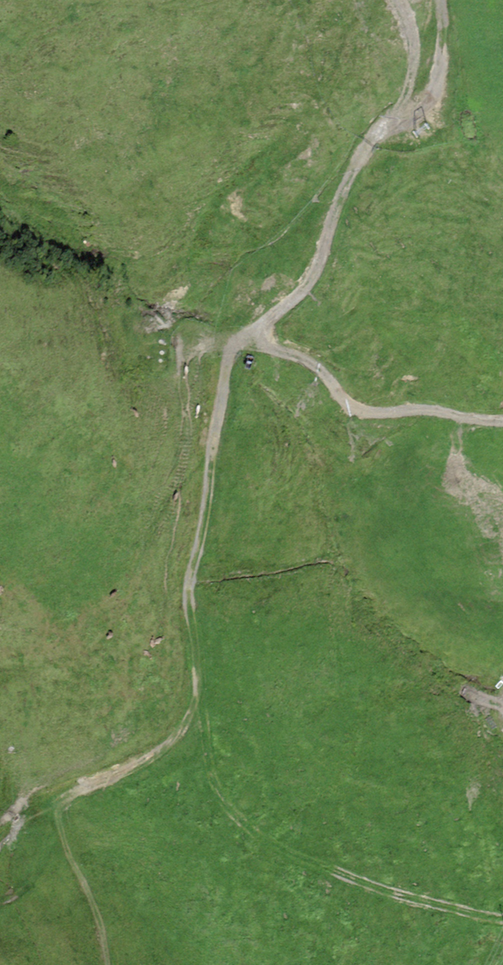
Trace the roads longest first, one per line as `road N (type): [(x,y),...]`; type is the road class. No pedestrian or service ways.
road 1 (track): [(435,0),(438,71),(409,113),(365,151),(329,215),(312,273),(261,326),(259,340),(238,346),(223,379),(188,606),(199,682),(193,711),(170,743),(56,806)]
road 2 (track): [(502,918),(347,876),(286,850),(247,822),(222,799),(213,773),(199,682)]
road 3 (track): [(259,340),(306,358),(346,402),(375,413),(438,409),(502,420)]
road 4 (track): [(56,806),(108,964)]
road 5 (track): [(396,124),(415,64),(397,0)]

